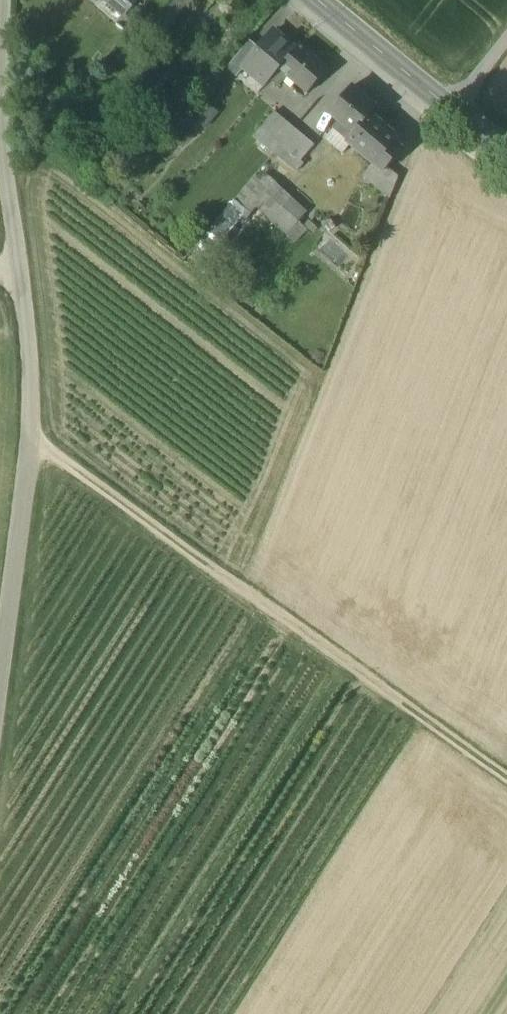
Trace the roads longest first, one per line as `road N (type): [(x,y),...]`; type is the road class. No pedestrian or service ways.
road 1 (track): [(30,437),(506,778)]
road 2 (unclassified): [(19,278),(30,437),(0,671)]
road 3 (unclassified): [(0,106),(19,278)]
road 4 (secondary): [(455,105),(325,0)]

